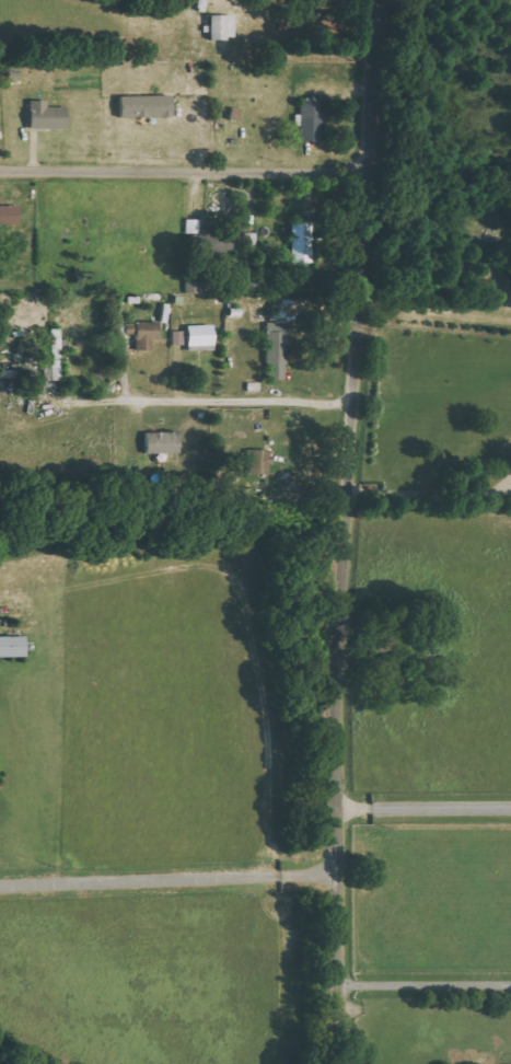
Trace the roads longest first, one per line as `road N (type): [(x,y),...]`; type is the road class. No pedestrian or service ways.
road 1 (residential): [(349,1063),(337,984),(338,649),(374,174),(376,0)]
road 2 (residential): [(338,872),(0,884)]
road 3 (residential): [(336,807),(510,808)]

